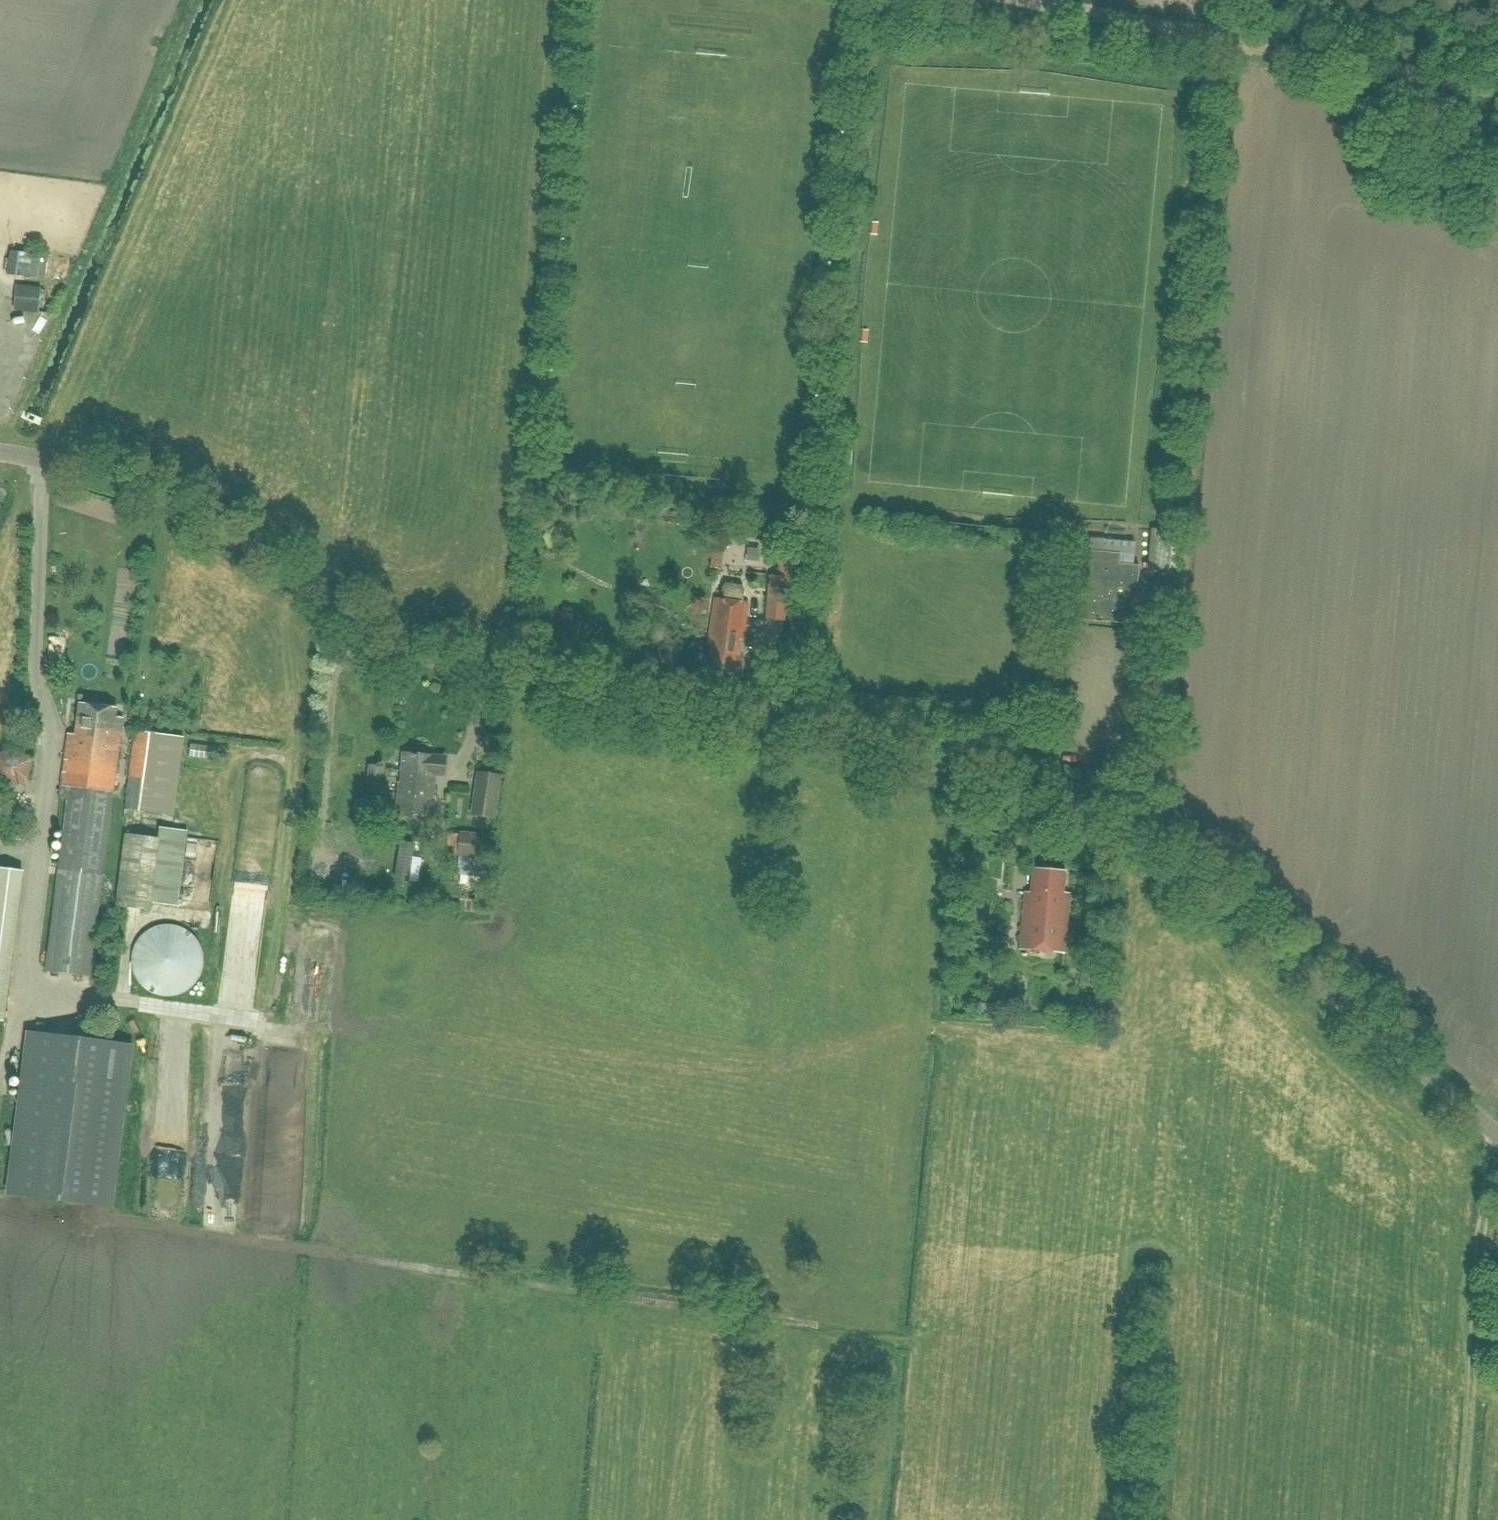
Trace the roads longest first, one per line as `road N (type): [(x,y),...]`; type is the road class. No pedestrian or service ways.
road 1 (unclassified): [(1497,1133),(1228,904),(1105,833),(942,777),(454,665),(370,625),(184,505),(60,461),(0,453)]
road 2 (track): [(1497,1133),(1460,1519)]
road 3 (track): [(1230,40),(1497,92)]
road 4 (track): [(1013,0),(1230,40),(1241,0)]

